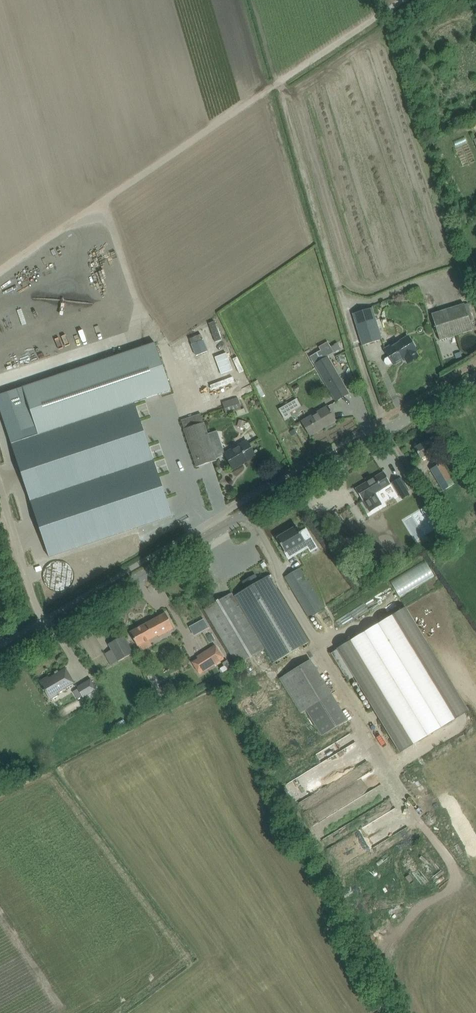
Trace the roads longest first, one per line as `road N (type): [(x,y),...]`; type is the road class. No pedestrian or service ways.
road 1 (tertiary): [(0,662),(475,378)]
road 2 (track): [(43,638),(0,491)]

